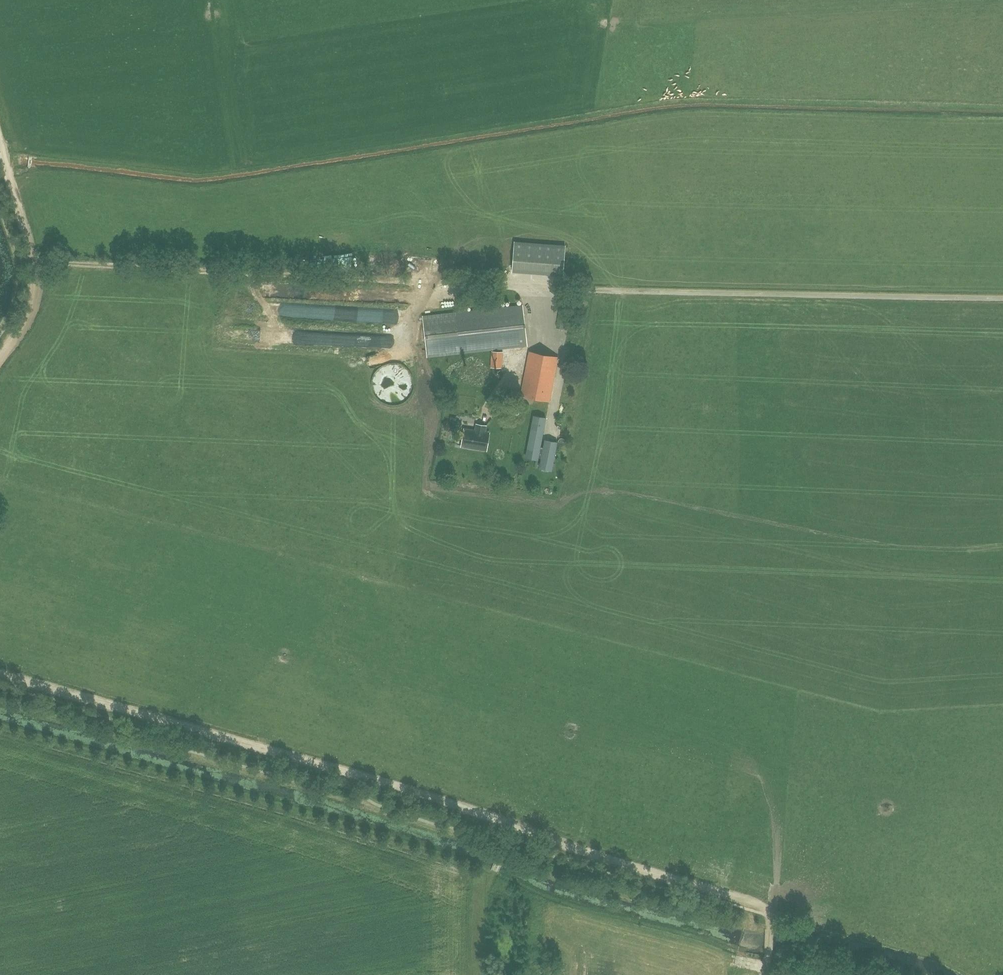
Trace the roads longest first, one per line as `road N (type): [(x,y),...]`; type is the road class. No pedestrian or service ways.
road 1 (track): [(0,675),(766,907)]
road 2 (unclassified): [(1002,296),(453,285)]
road 3 (track): [(453,285),(23,262)]
road 4 (track): [(0,356),(25,323),(34,294),(0,152)]

